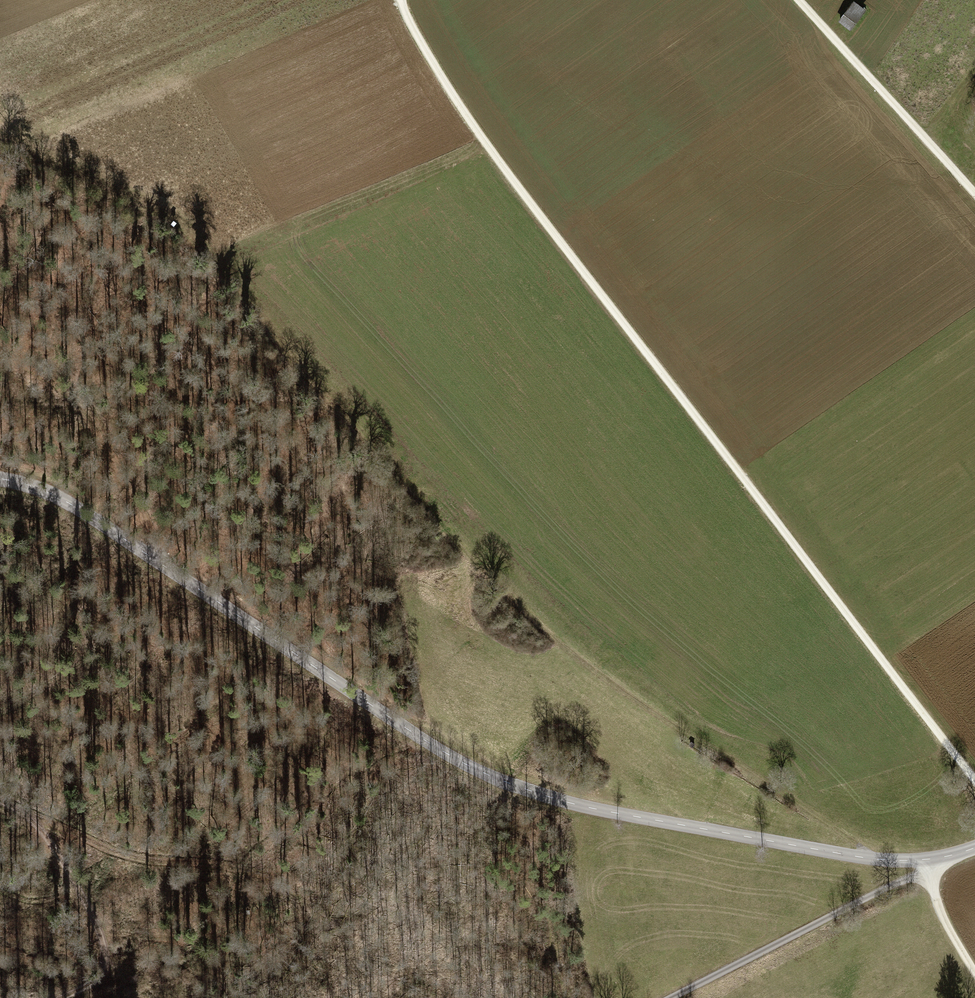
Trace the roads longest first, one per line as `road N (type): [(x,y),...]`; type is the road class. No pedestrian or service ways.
road 1 (unclassified): [(974,847),(930,859),(873,859),(580,806),(518,786),(392,719),(50,498),(0,483)]
road 2 (track): [(974,780),(474,126),(400,0)]
road 3 (track): [(669,997),(916,876),(930,859),(939,910),(974,971)]
road 4 (track): [(18,808),(108,849),(226,866),(306,897)]
road 5 (track): [(0,353),(73,392),(128,471),(163,567)]
road 6 (track): [(0,799),(52,838),(96,913),(107,971),(61,997)]
road 7 (track): [(798,0),(974,193)]

